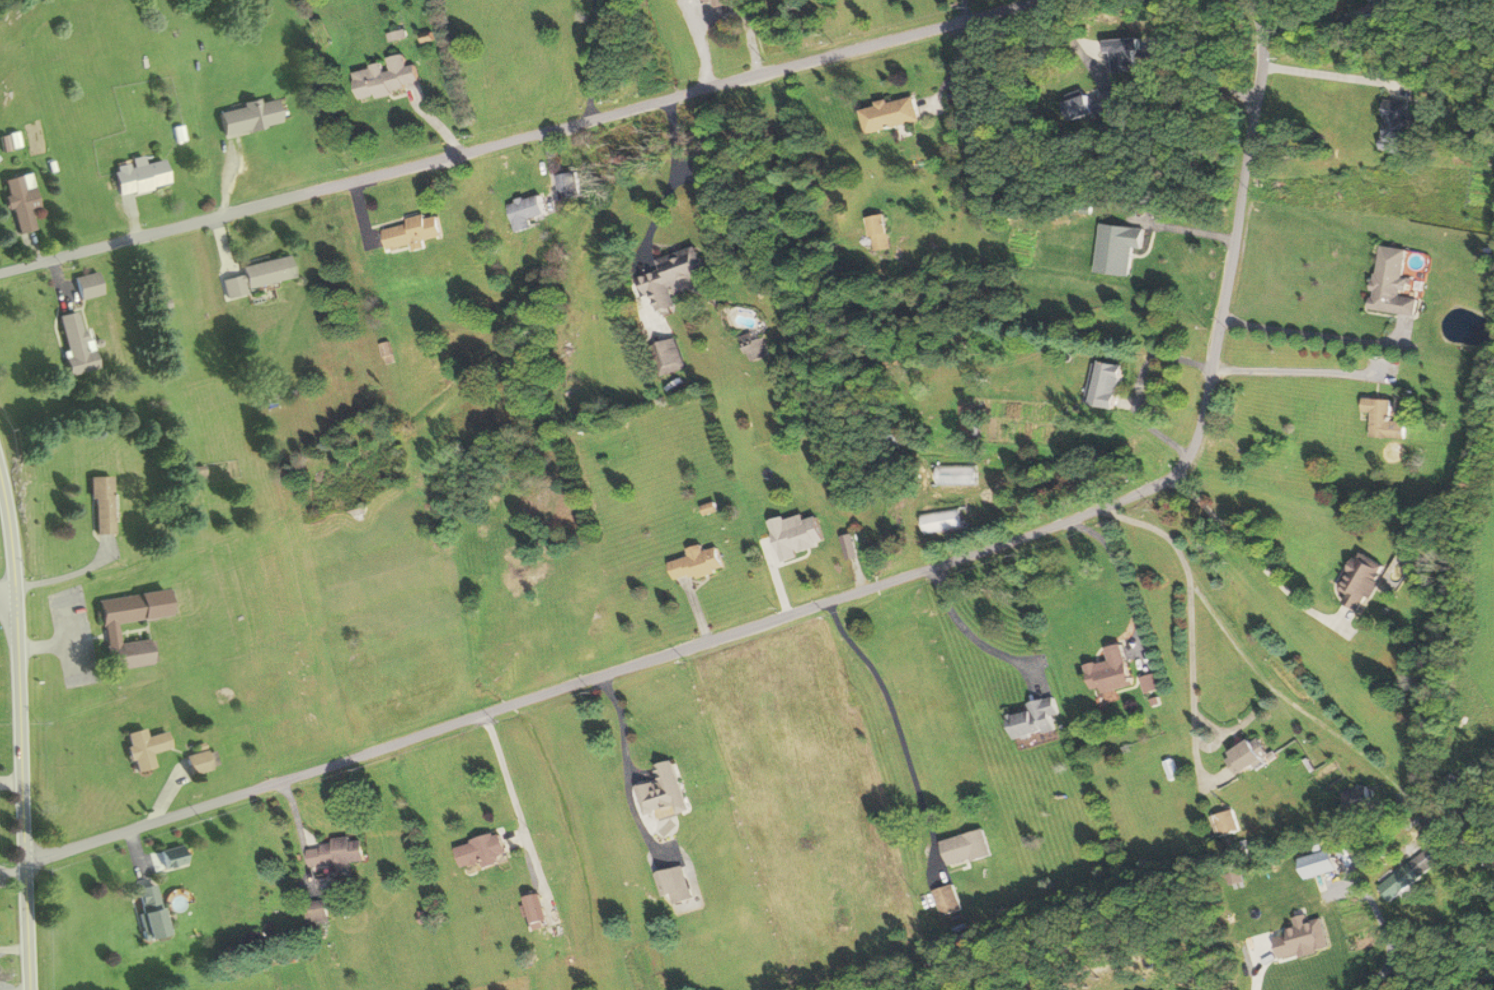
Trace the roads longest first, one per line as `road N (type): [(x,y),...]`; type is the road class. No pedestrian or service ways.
road 1 (residential): [(1247,0),(1263,73),(1196,449),(1178,472),(1138,495),(21,864)]
road 2 (residential): [(0,270),(1059,0)]
road 3 (tertiary): [(25,989),(16,653),(0,504)]

